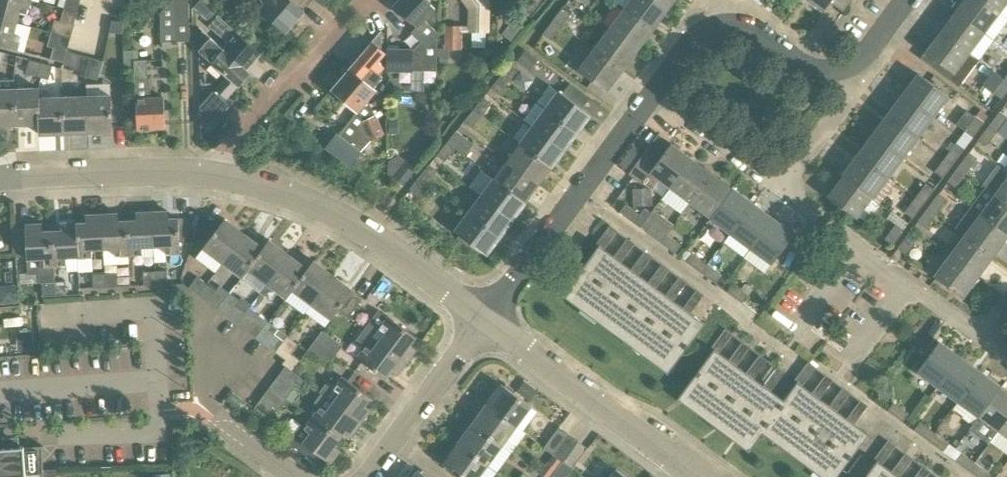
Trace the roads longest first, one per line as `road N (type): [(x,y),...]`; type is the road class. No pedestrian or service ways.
road 1 (residential): [(213,175),(312,204),(370,234),(485,317)]
road 2 (unclassified): [(485,317),(654,93)]
road 3 (residential): [(485,317),(703,476)]
road 4 (residential): [(972,330),(784,192)]
road 5 (residential): [(213,175),(223,150),(361,0)]
road 6 (residential): [(654,93),(696,38),(734,20),(814,68),(838,73)]
road 7 (residential): [(0,176),(213,175)]
road 8 (unclassified): [(362,476),(485,317)]
road 9 (unclassified): [(288,476),(217,430),(207,322)]
road 10 (residential): [(784,192),(654,93)]
road 11 (residential): [(784,192),(835,110),(838,73)]

